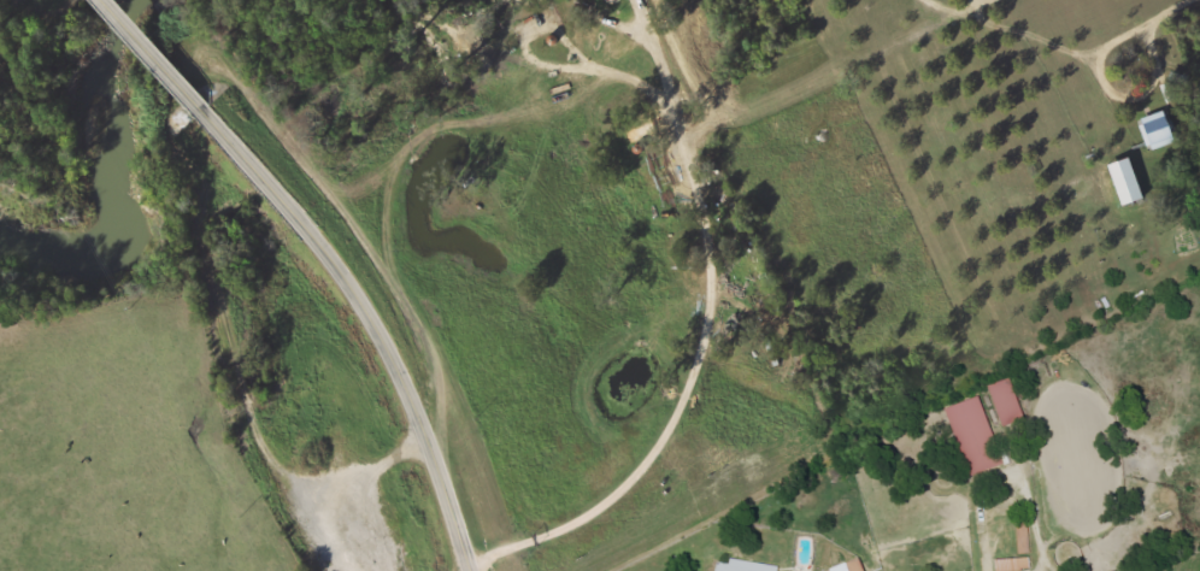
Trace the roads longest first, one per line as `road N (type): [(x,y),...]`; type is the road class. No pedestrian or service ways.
road 1 (secondary): [(206,116),(299,218),(363,310),(408,396),(471,570)]
road 2 (secondary): [(102,0),(206,116)]

